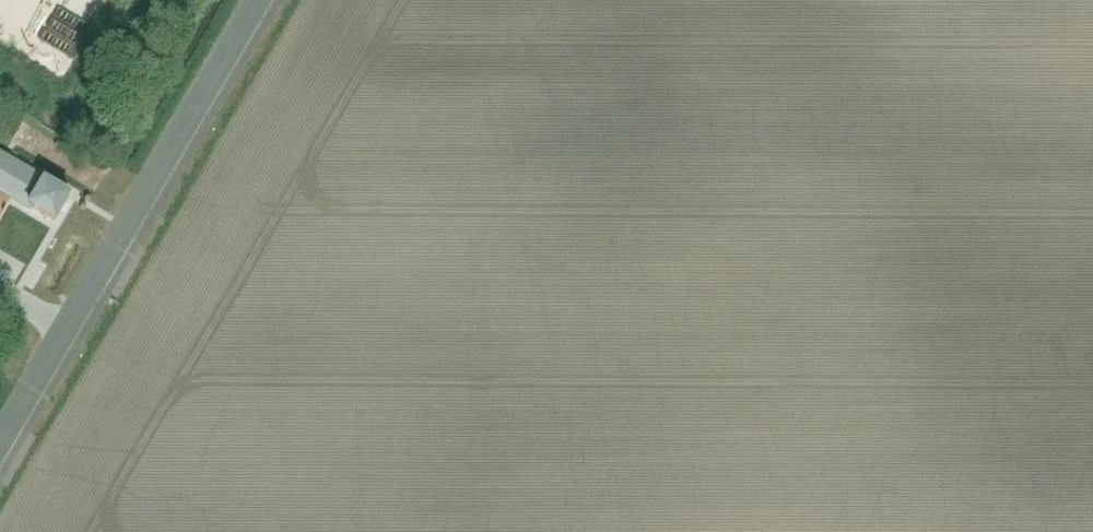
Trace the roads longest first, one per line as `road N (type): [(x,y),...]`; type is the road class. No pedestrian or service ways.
road 1 (residential): [(256,0),(0,441)]

